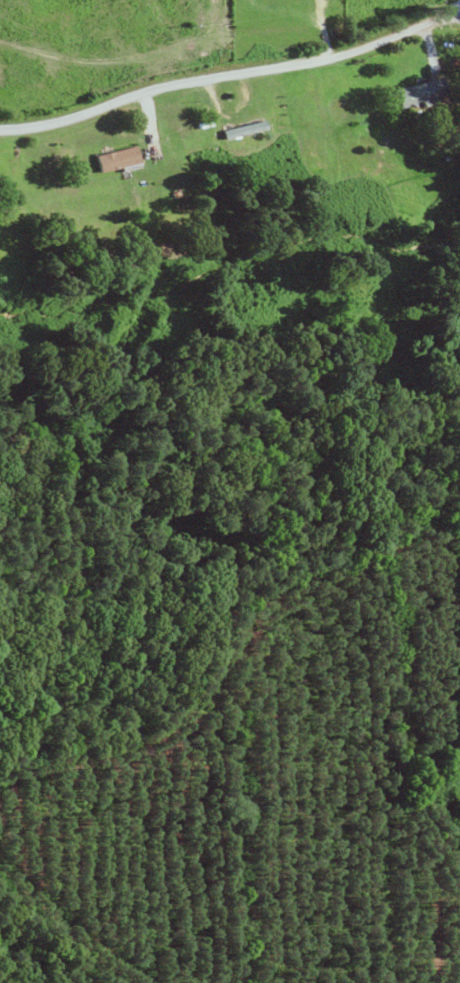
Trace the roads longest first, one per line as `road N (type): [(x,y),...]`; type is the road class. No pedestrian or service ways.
road 1 (residential): [(0,130),(53,124),(197,81),(345,56),(459,8)]

